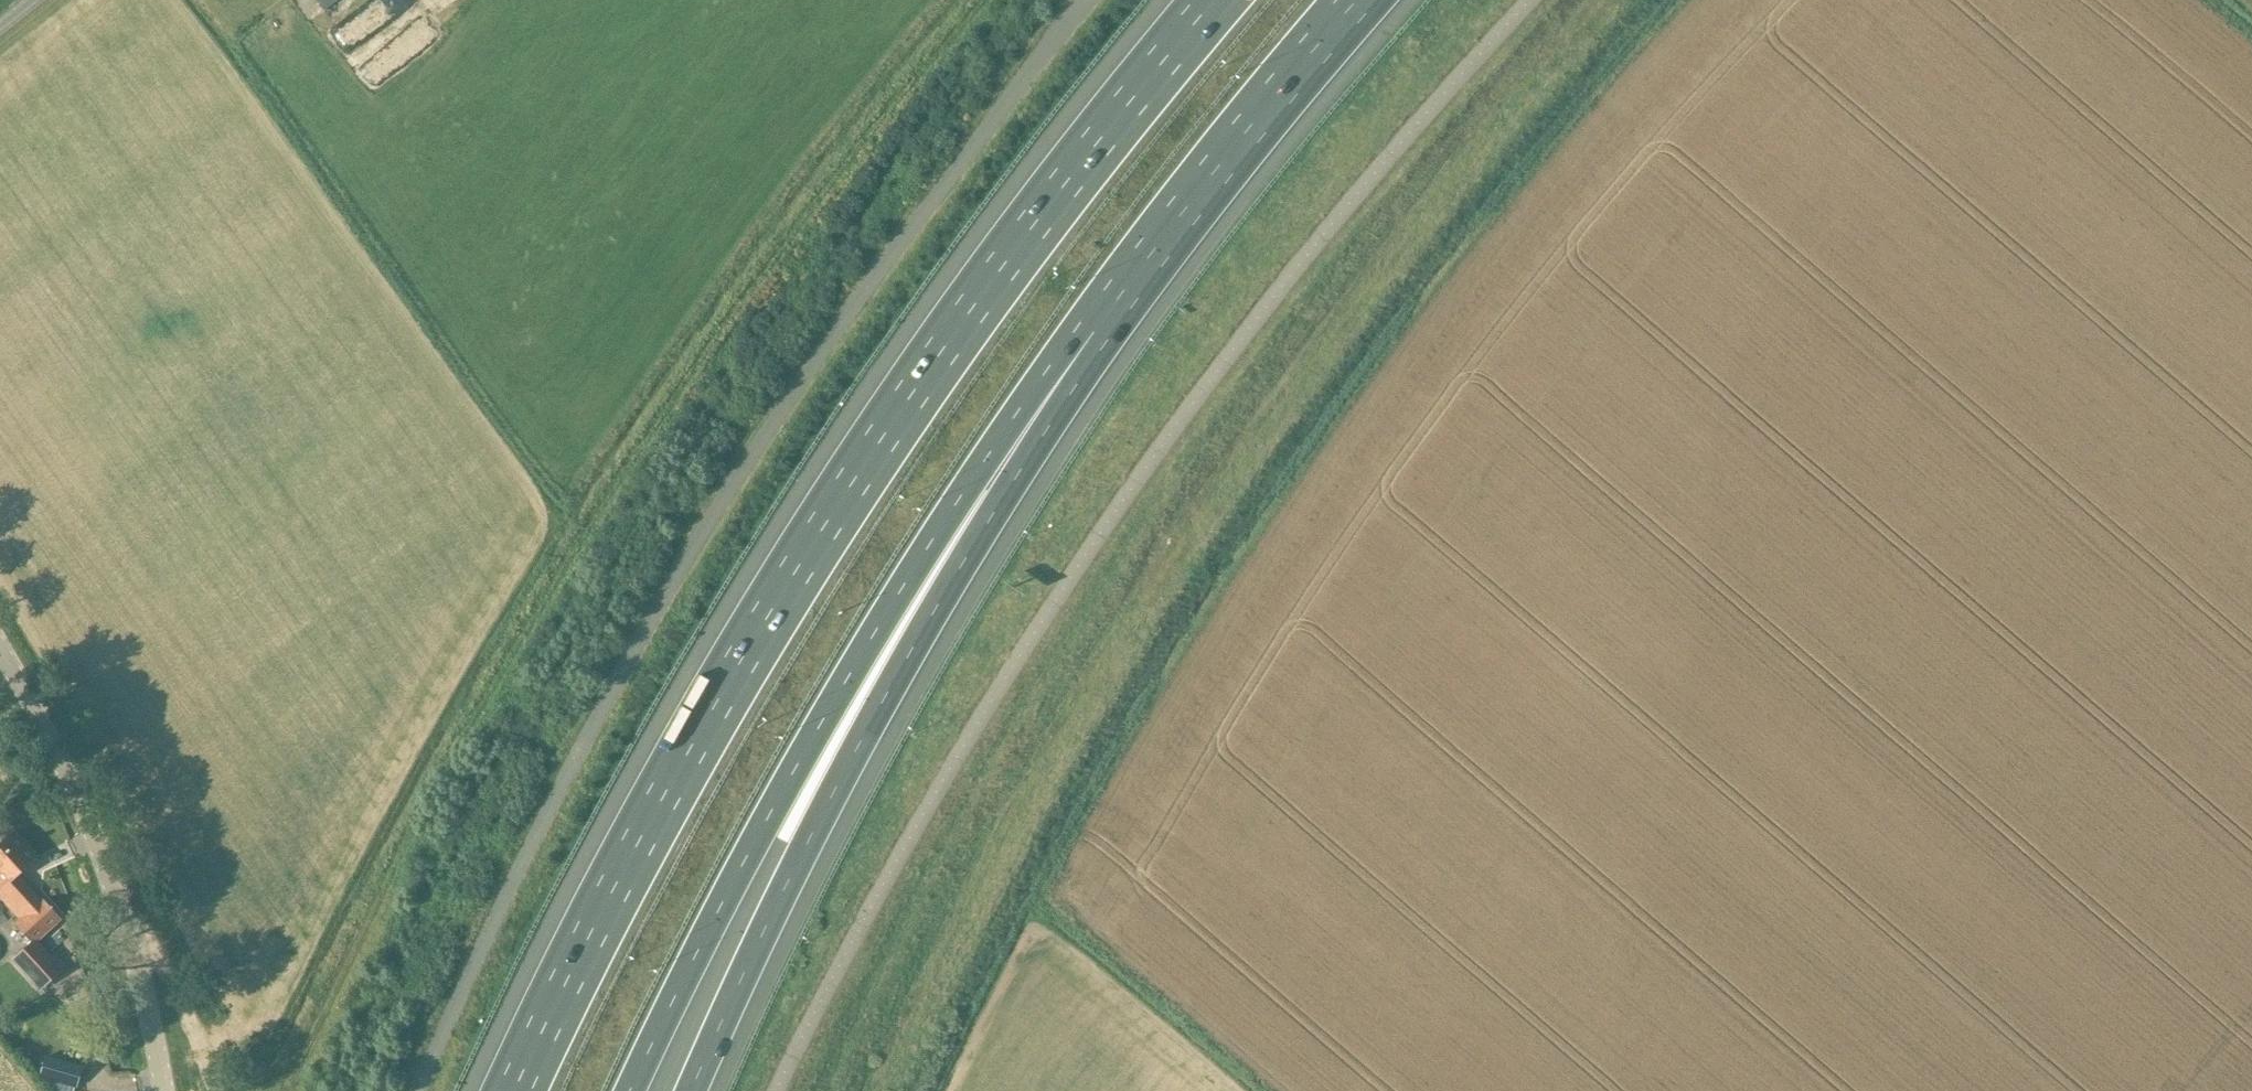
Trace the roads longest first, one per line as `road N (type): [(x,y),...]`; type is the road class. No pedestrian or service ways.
road 1 (motorway): [(1216,0),(1036,221),(824,526),(640,842),(514,1090)]
road 2 (unclassified): [(1090,0),(913,225),(654,614),(514,878),(417,1090)]
road 3 (motorway): [(630,1090),(696,953),(877,630),(956,505),(1094,333)]
road 4 (motorway): [(691,1090),(833,794),(1094,333)]
road 5 (unclassified): [(164,1090),(112,881),(67,764),(0,648)]
road 6 (motorway): [(1094,333),(1355,0)]

